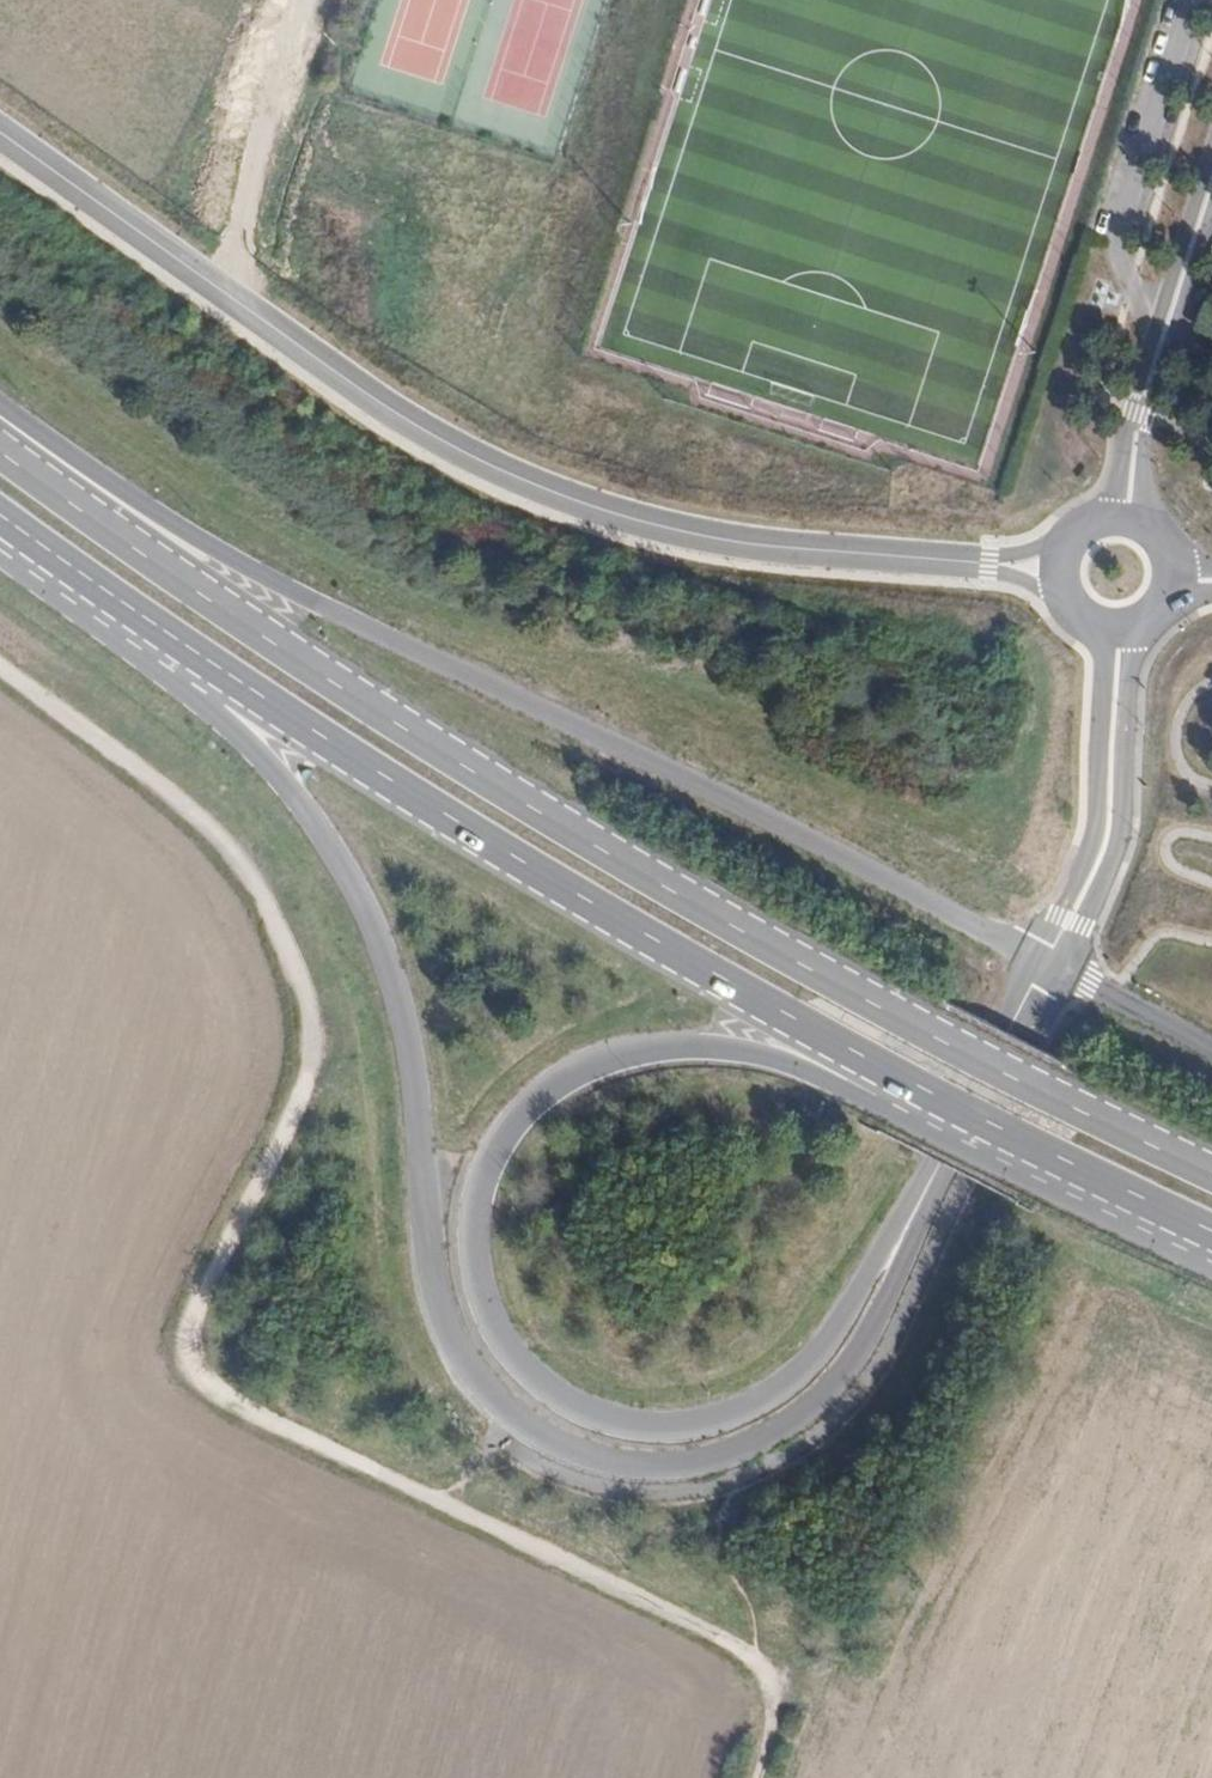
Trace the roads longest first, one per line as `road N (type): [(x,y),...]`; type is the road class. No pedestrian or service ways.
road 1 (primary): [(0,546),(212,711),(342,859),(380,949),(412,1057),(421,1179),(444,1317),(474,1374),(511,1417),(571,1450),(638,1465),(706,1460),(771,1436),(825,1395),(866,1340),(912,1249),(908,1229)]
road 2 (primary): [(1211,1173),(1006,1076),(720,924),(207,604),(1,451)]
road 3 (primary): [(1049,970),(704,791),(393,644),(205,545),(67,453),(1,451)]
road 4 (unclassified): [(0,132),(424,431),(541,488),(724,540),(1058,568)]
road 5 (track): [(449,1503),(208,1384),(193,1359),(191,1325),(319,1048),(306,992),(258,881),(171,786),(0,658)]
road 6 (primary): [(908,1229),(889,1238),(811,1361),(759,1406),(699,1426),(636,1427),(567,1406),(526,1369),(494,1320),(477,1260),(480,1189),(515,1118),(567,1074),(629,1051),(691,1045),(829,1082),(883,1070)]
road 7 (primary): [(0,504),(455,825),(883,1070)]
road 8 (track): [(756,1777),(778,1714),(774,1671),(449,1503)]
road 9 (primary): [(883,1070),(1211,1226)]
road 10 (tertiary): [(1049,970),(1084,907),(1115,816),(1116,631)]
road 11 (residential): [(1126,516),(1141,406),(1211,190)]
road 12 (unknown): [(225,292),(310,0)]
road 13 (primary): [(908,1229),(1049,970)]
road 14 (primary): [(1211,1058),(1049,970)]

